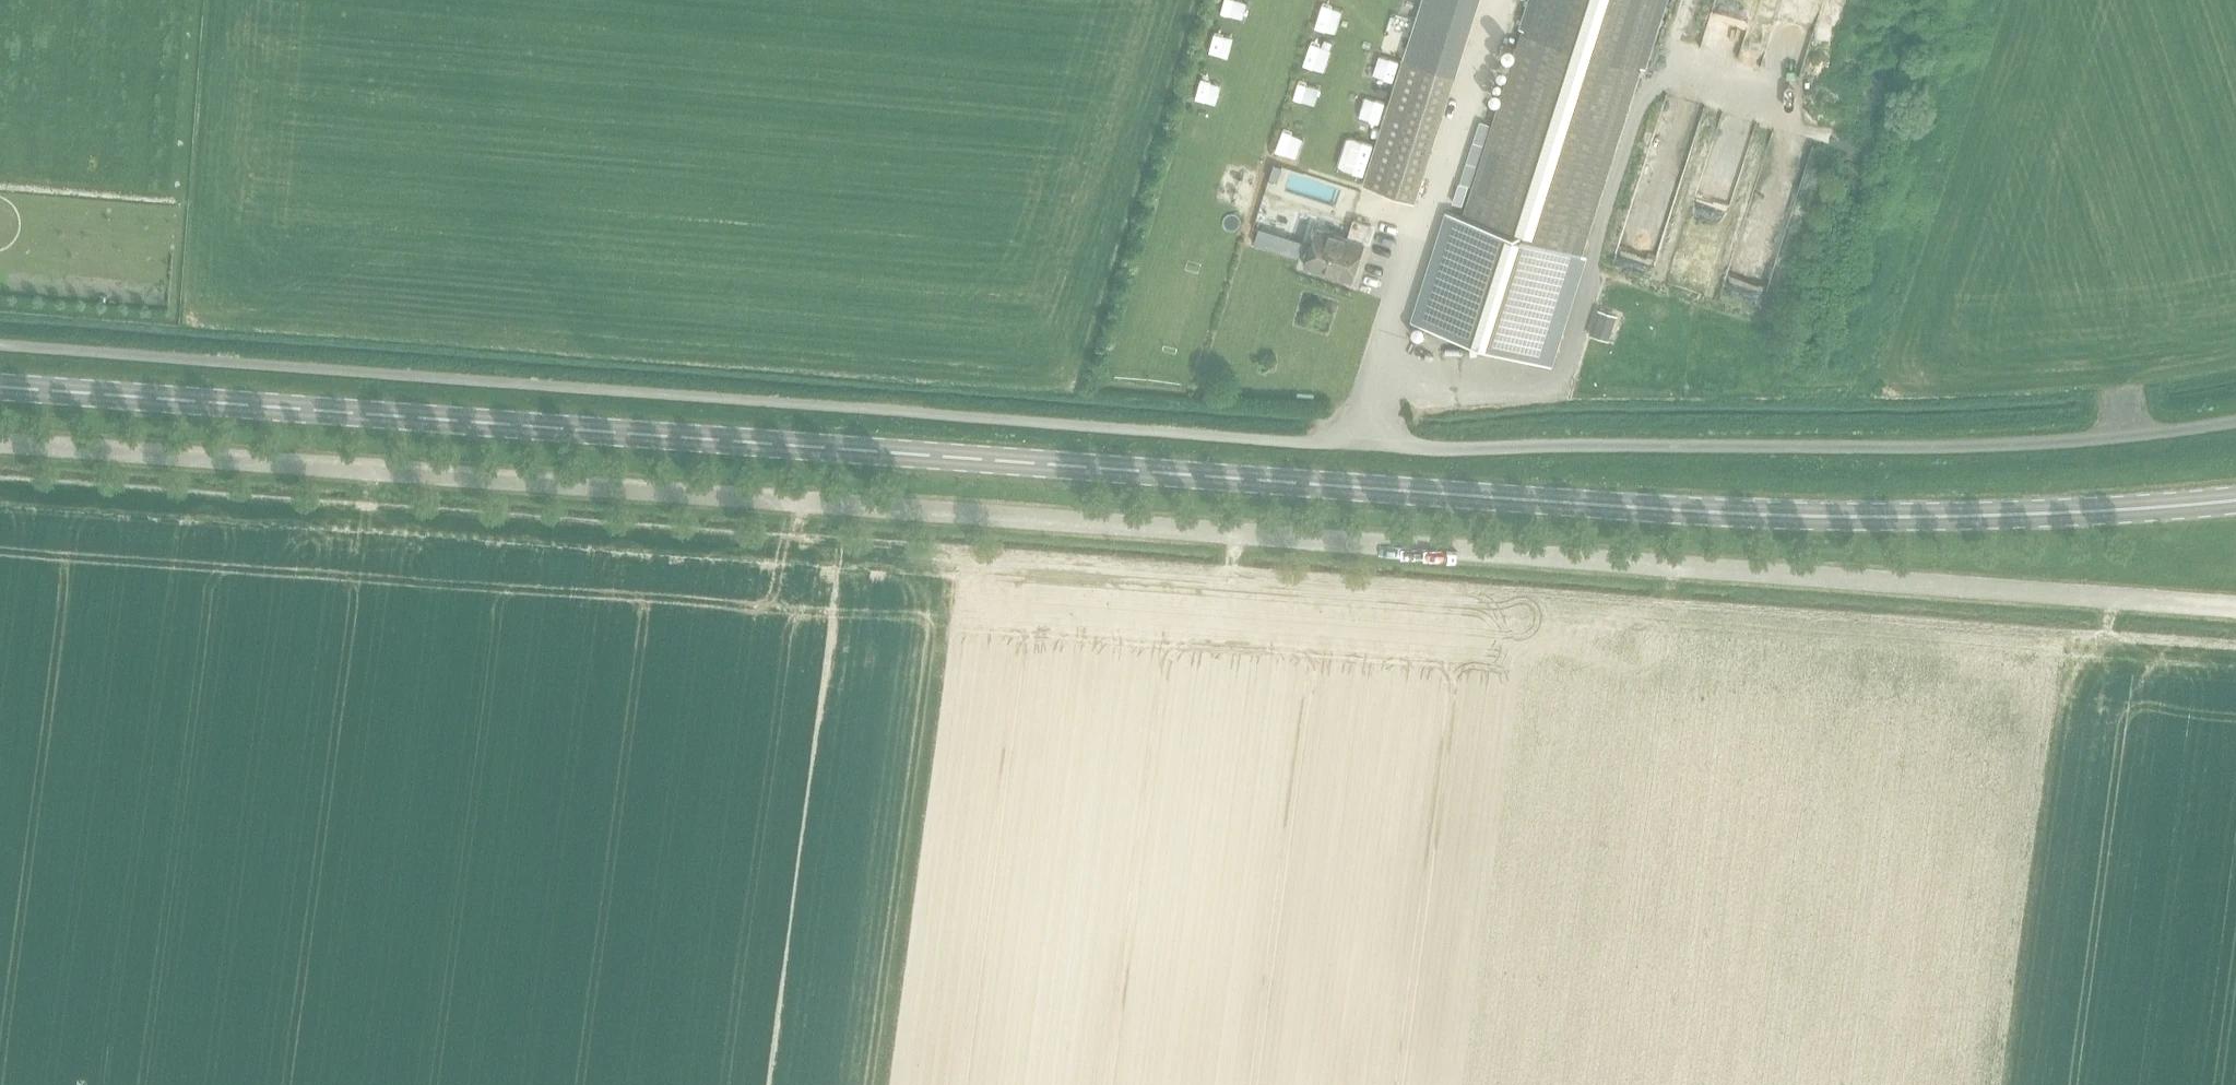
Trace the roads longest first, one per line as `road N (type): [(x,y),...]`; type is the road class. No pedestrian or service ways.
road 1 (unclassified): [(2235,606),(0,442)]
road 2 (unclassified): [(0,343),(1377,442),(1972,445),(2235,415)]
road 3 (secondary): [(0,392),(1743,513),(1939,516),(2235,499)]

